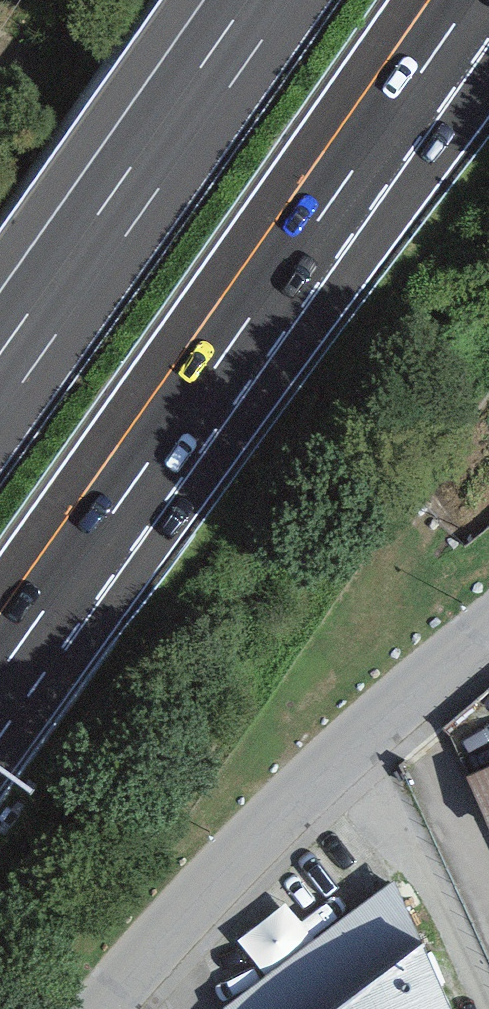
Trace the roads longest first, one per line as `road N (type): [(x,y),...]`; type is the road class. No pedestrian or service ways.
road 1 (motorway): [(0,648),(453,0)]
road 2 (motorway): [(0,657),(488,56)]
road 3 (residential): [(103,1008),(247,838),(334,754),(488,628)]
road 4 (motorway): [(265,0),(0,380)]

